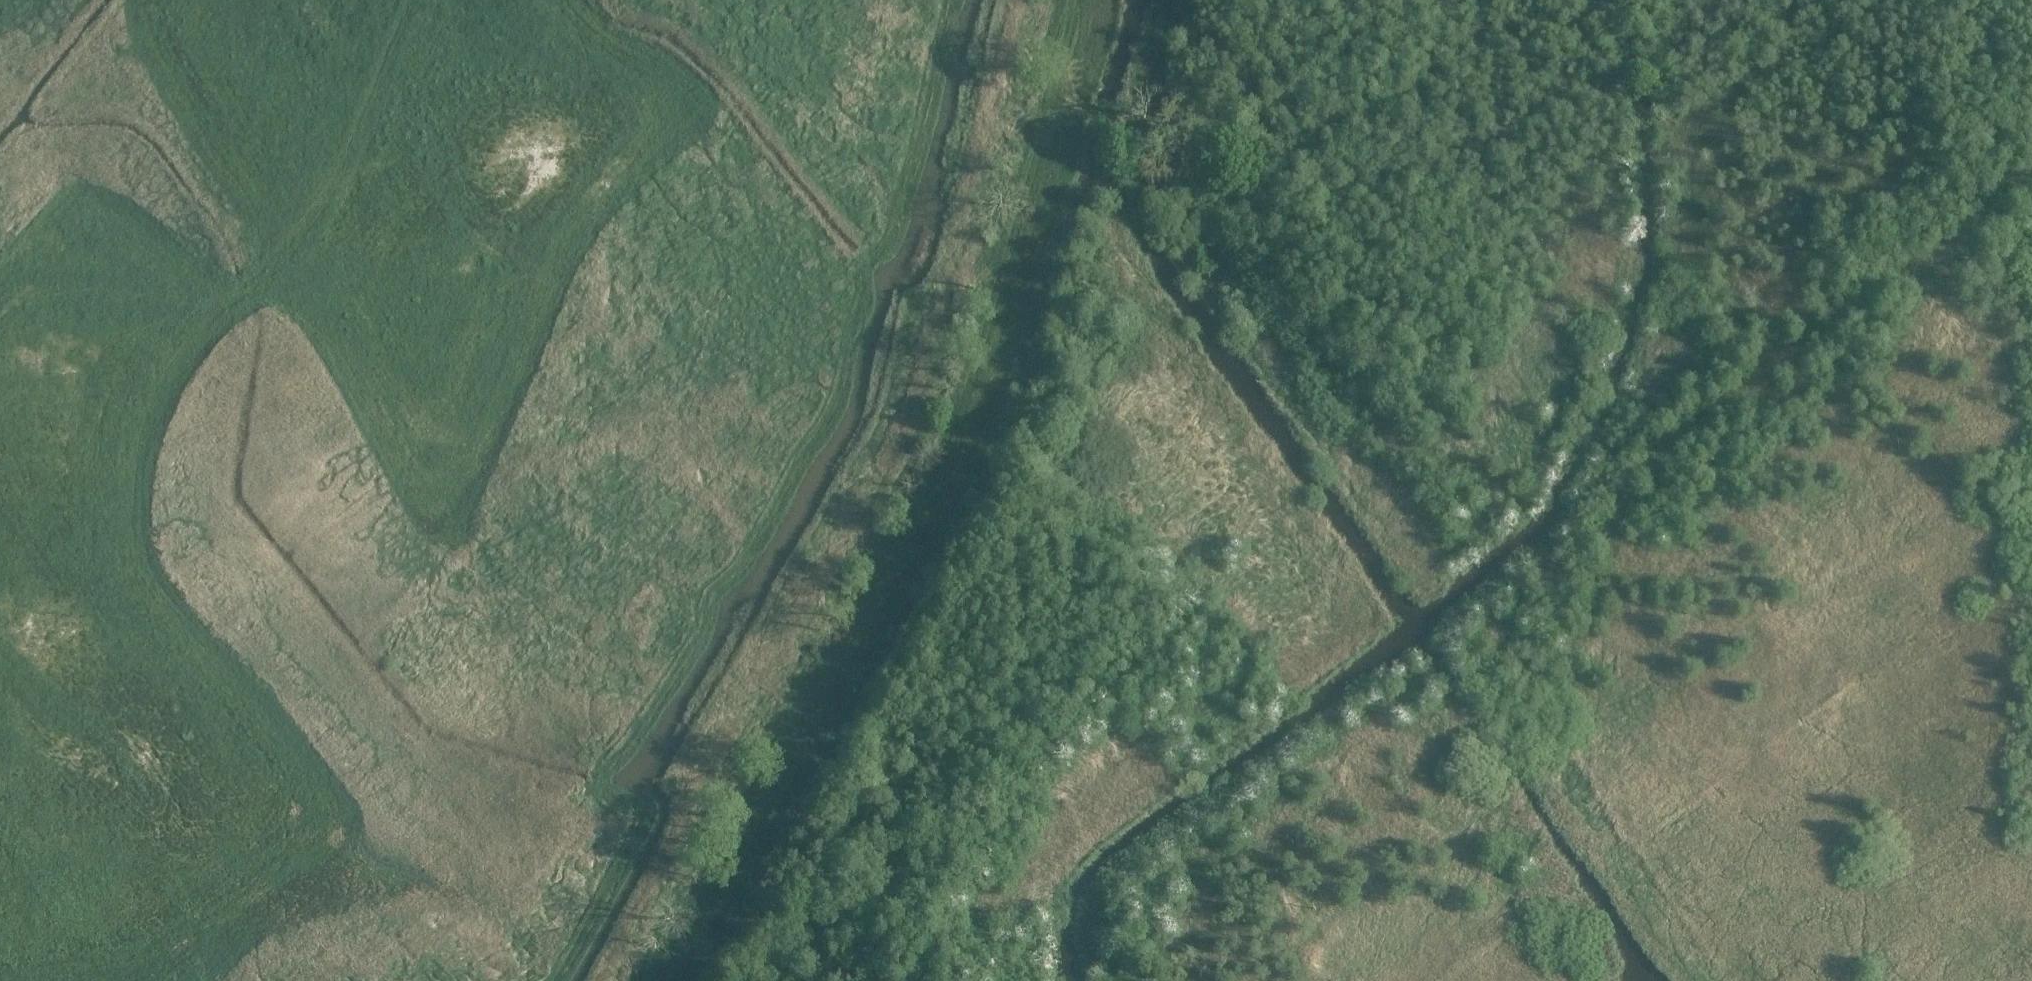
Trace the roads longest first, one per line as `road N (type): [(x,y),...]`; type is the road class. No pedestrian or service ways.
road 1 (track): [(661,980),(860,638),(946,457),(1088,40),(1094,0)]

